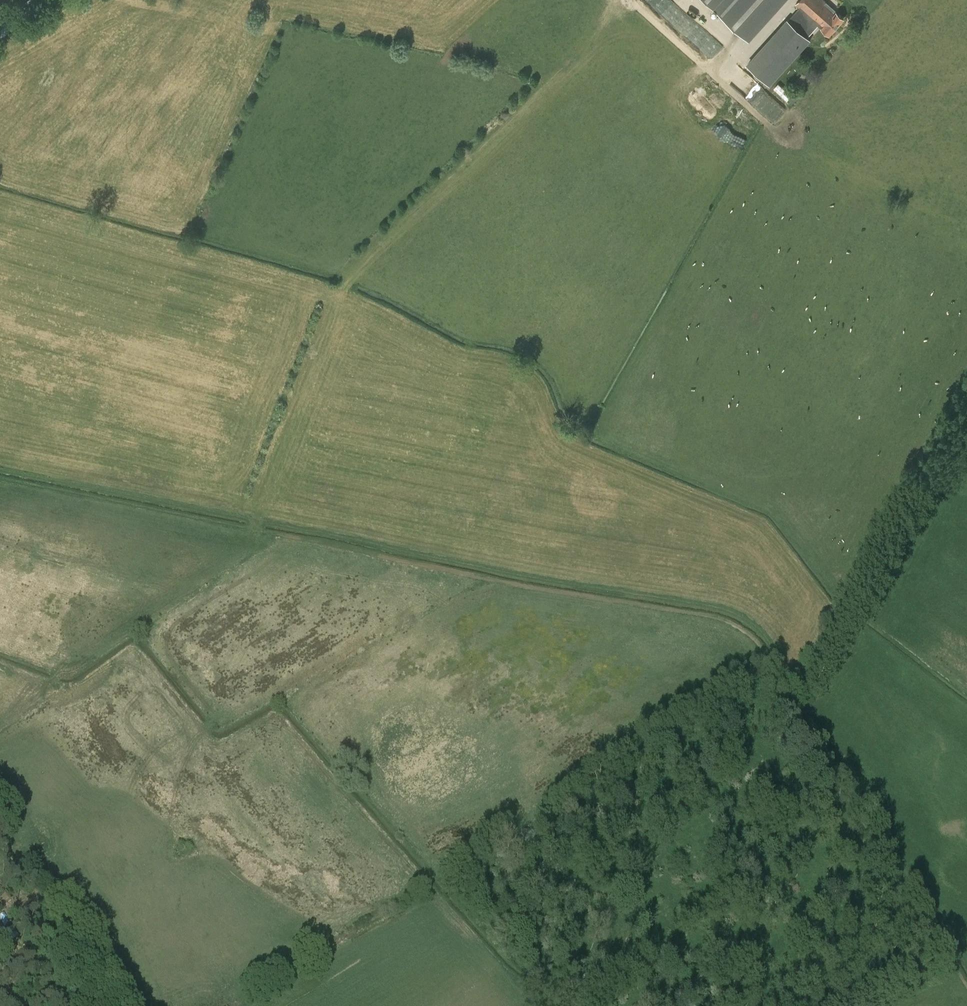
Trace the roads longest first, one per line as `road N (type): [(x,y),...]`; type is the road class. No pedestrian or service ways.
road 1 (track): [(966,404),(799,699),(768,713),(750,695)]
road 2 (track): [(105,1005),(85,963),(0,849)]

